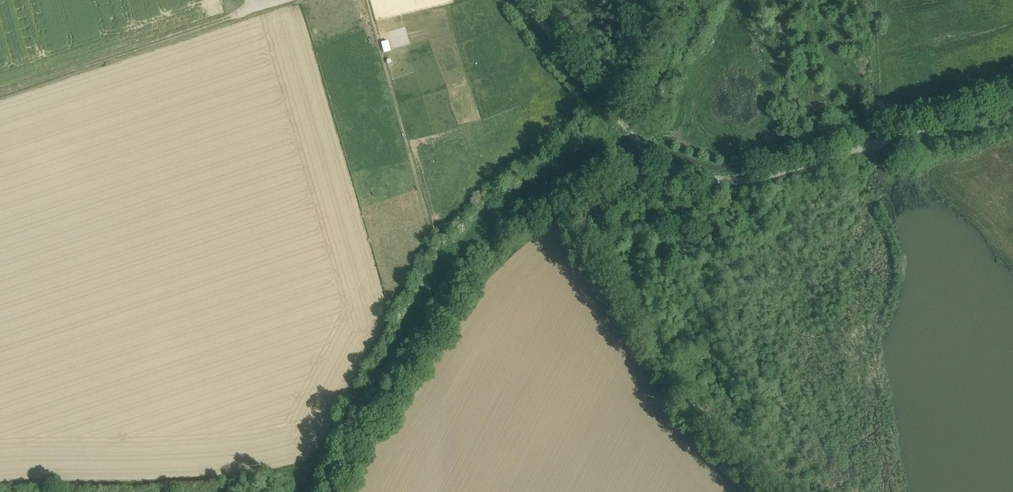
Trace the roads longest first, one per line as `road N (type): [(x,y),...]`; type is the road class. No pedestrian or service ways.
road 1 (unclassified): [(523,0),(641,133),(689,166),(721,173),(787,166),(1012,96)]
road 2 (track): [(254,9),(0,93)]

